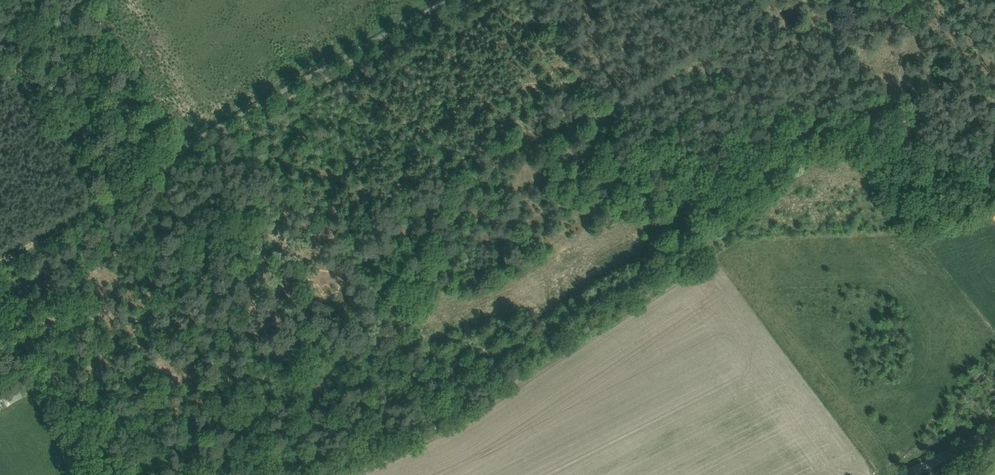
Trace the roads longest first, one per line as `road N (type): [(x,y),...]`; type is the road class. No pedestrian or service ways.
road 1 (track): [(526,0),(662,173),(678,215),(445,386),(249,124)]
road 2 (track): [(0,262),(469,0)]

